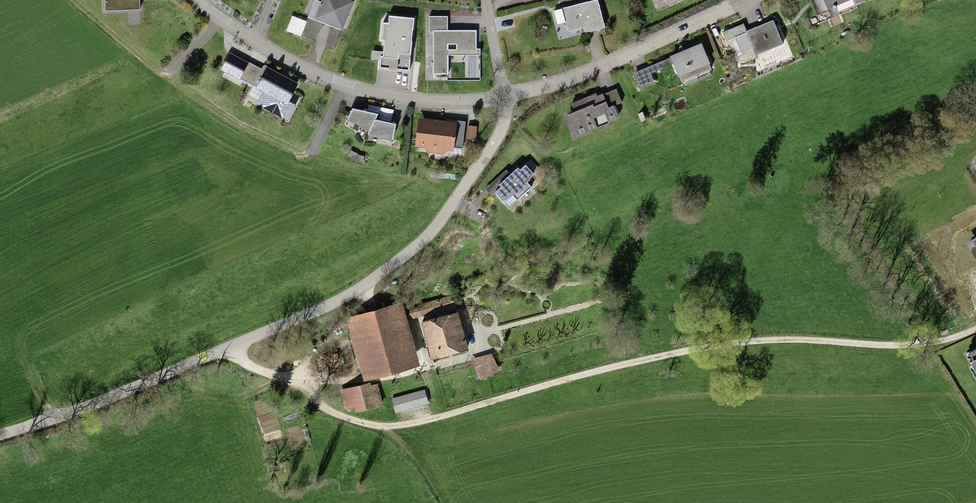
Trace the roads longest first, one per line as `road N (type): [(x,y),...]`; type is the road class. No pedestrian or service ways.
road 1 (track): [(240,350),(341,419),(377,427),(703,350),(790,341),(919,347),(975,331)]
road 2 (unclassified): [(0,436),(142,390),(377,285),(432,244),(500,135),(502,99)]
road 3 (residential): [(502,99),(364,93),(302,70),(194,0)]
road 4 (residential): [(502,99),(751,2)]

